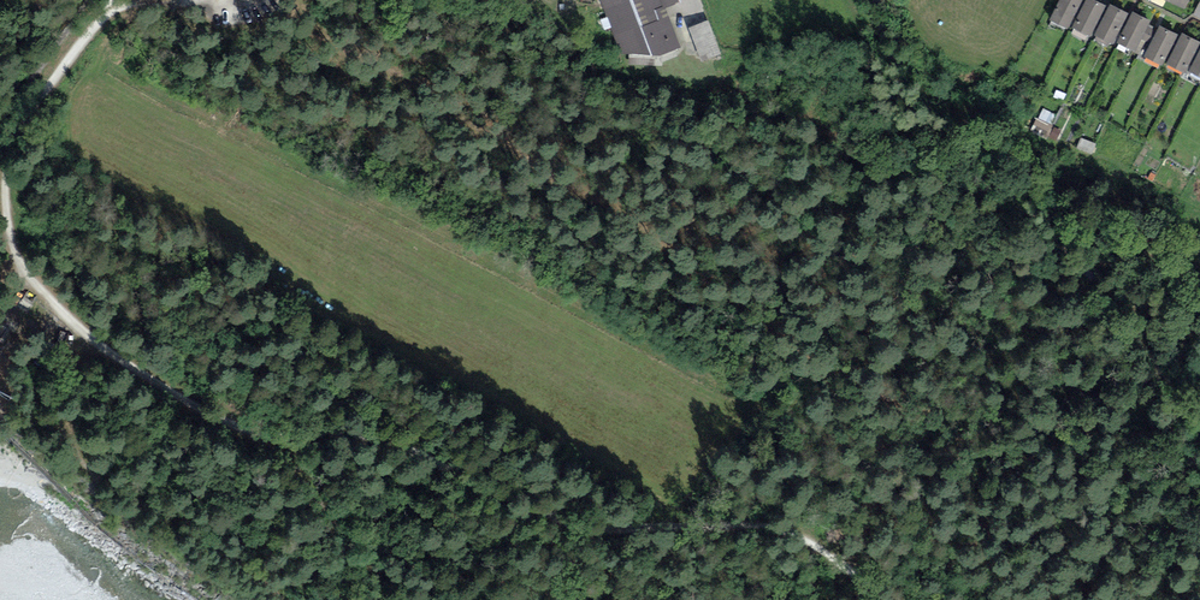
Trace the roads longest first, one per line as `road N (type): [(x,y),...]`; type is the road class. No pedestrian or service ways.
road 1 (track): [(861,578),(788,534),(589,526),(379,423),(271,434)]
road 2 (track): [(271,434),(137,370),(69,320),(19,261),(7,222),(8,165),(32,111),(113,12)]

